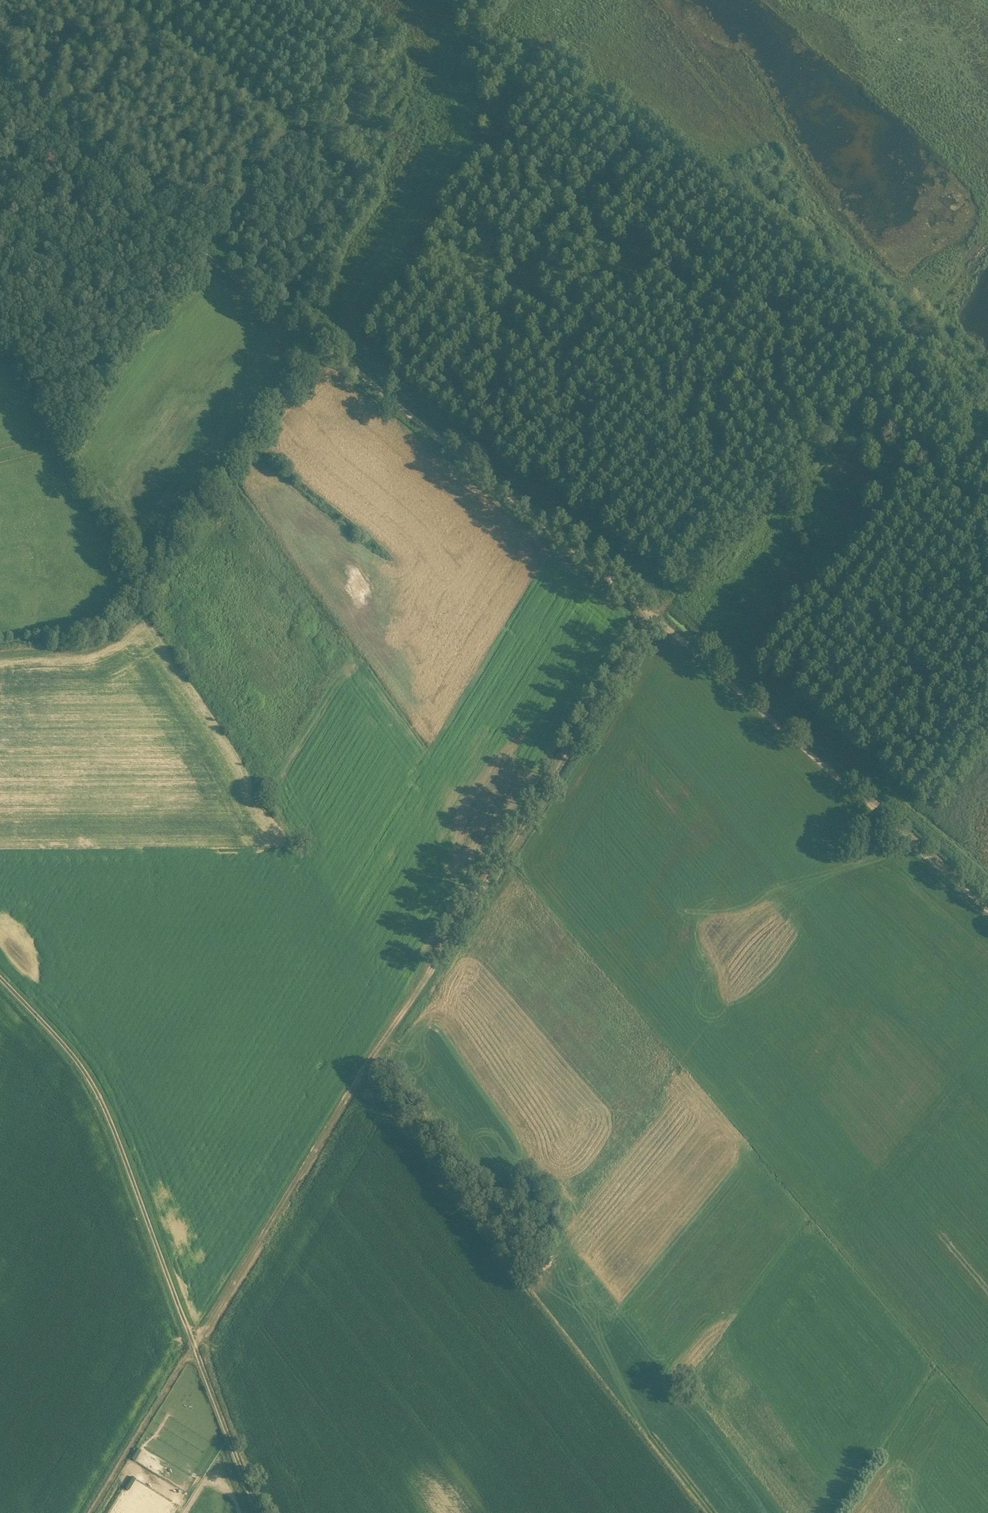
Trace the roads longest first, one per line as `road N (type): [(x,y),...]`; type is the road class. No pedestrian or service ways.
road 1 (track): [(193,1345),(661,621)]
road 2 (track): [(661,621),(323,348),(0,104)]
road 3 (track): [(260,1512),(90,1076),(0,977)]
road 4 (track): [(678,601),(987,243)]
road 5 (track): [(987,912),(661,621)]
road 6 (track): [(193,1345),(91,1512)]

